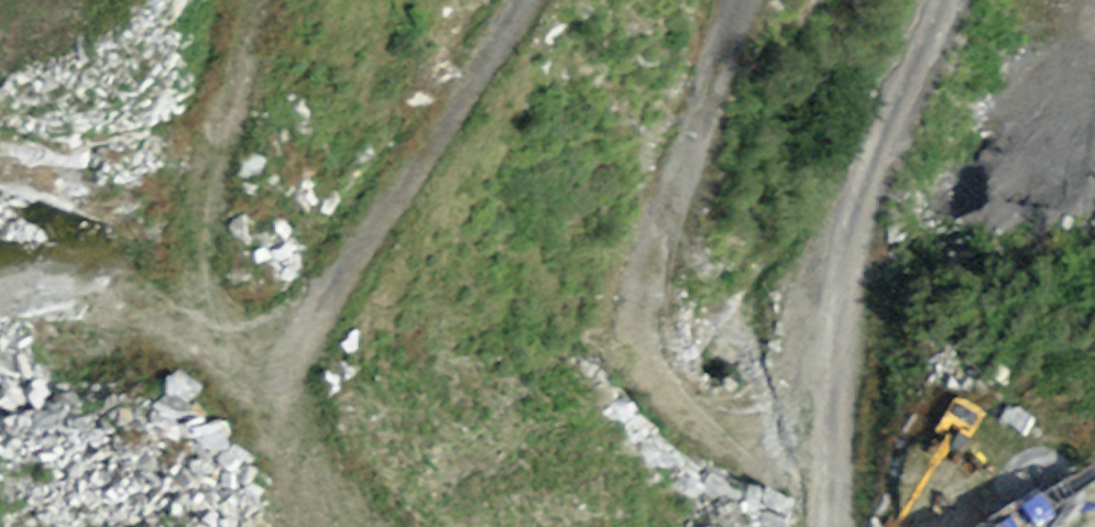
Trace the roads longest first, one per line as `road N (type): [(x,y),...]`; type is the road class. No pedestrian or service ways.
road 1 (track): [(747,0),(639,297),(648,359),(672,403),(709,429),(787,409),(810,367),(882,136),(945,0)]
road 2 (track): [(257,0),(210,201),(215,300),(263,373),(304,335),(394,208),(521,0)]
road 3 (track): [(263,373),(311,526)]

